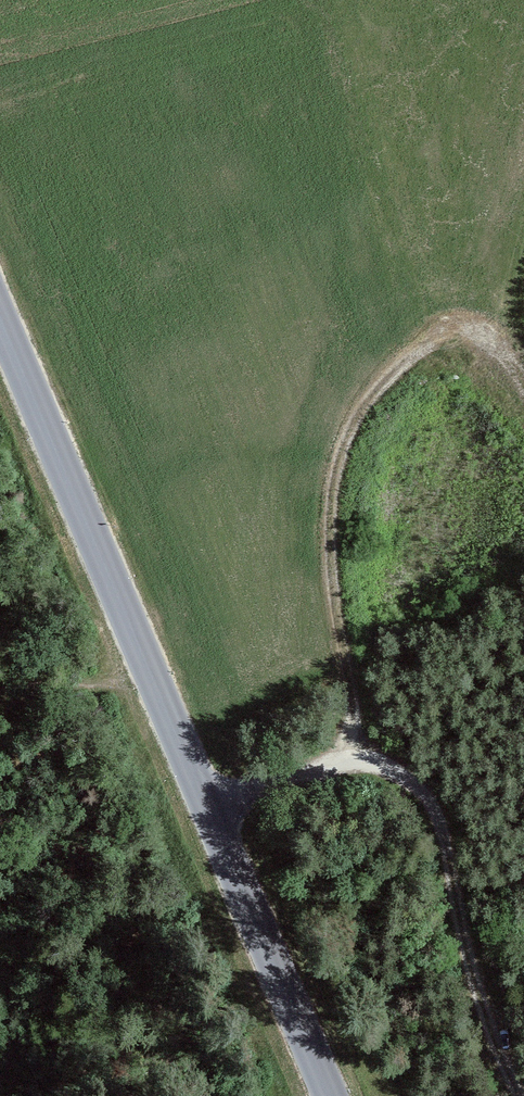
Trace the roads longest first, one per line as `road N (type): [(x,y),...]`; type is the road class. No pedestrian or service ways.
road 1 (tertiary): [(328,1095),(0,337)]
road 2 (track): [(204,808),(346,761),(409,776),(433,806),(470,959),(523,1095)]
road 3 (track): [(459,319),(403,362),(353,417),(332,540),(350,669),(346,761)]

